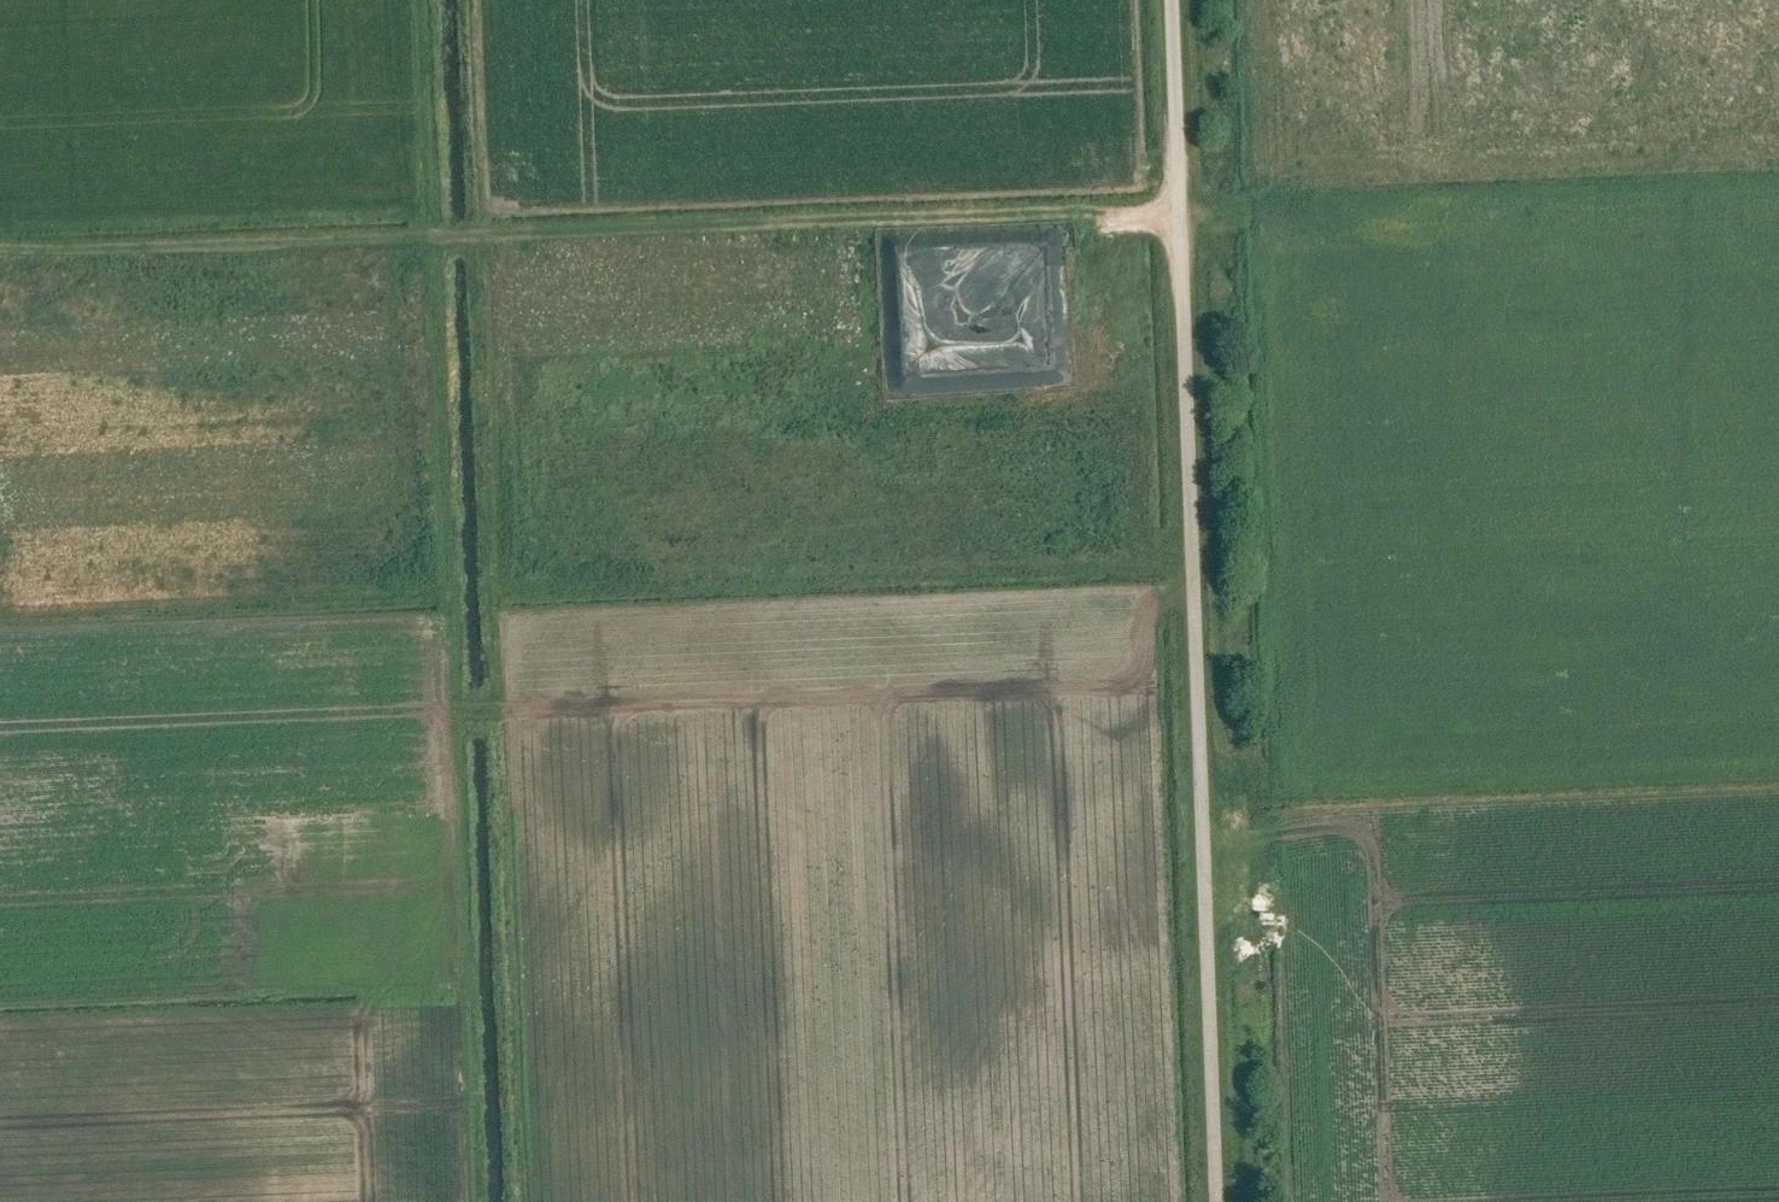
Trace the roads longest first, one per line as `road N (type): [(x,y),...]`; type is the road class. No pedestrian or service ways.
road 1 (track): [(1170,0),(1215,1201)]

